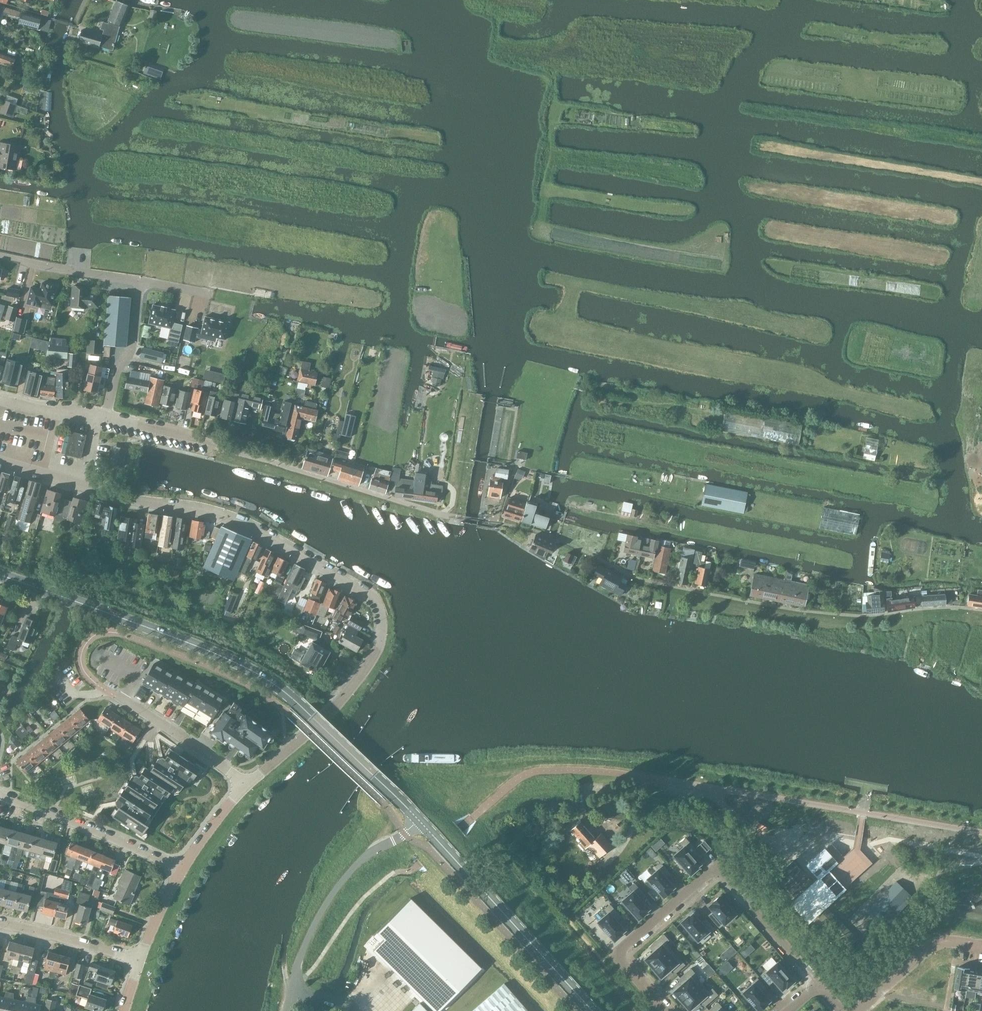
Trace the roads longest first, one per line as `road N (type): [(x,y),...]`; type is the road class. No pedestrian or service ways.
road 1 (residential): [(247,786),(365,670),(381,641),(378,606),(226,517),(82,485)]
road 2 (tertiary): [(420,821),(266,679),(0,576)]
road 3 (residential): [(981,834),(637,777)]
road 4 (tertiary): [(593,1010),(420,821)]
road 5 (unclassified): [(420,821),(371,851),(335,889),(301,957),(286,1010)]
road 6 (residential): [(669,1010),(623,954),(714,871),(722,874)]
road 7 (residential): [(181,868),(0,795)]
road 8 (residential): [(247,786),(97,684)]
road 9 (residential): [(858,1010),(932,947),(981,946)]
road 10 (residential): [(722,874),(816,984)]
road 11 (residential): [(0,923),(140,959)]
road 12 (residential): [(142,281),(0,256)]
road 13 (residential): [(107,416),(116,371),(132,352),(142,281)]

